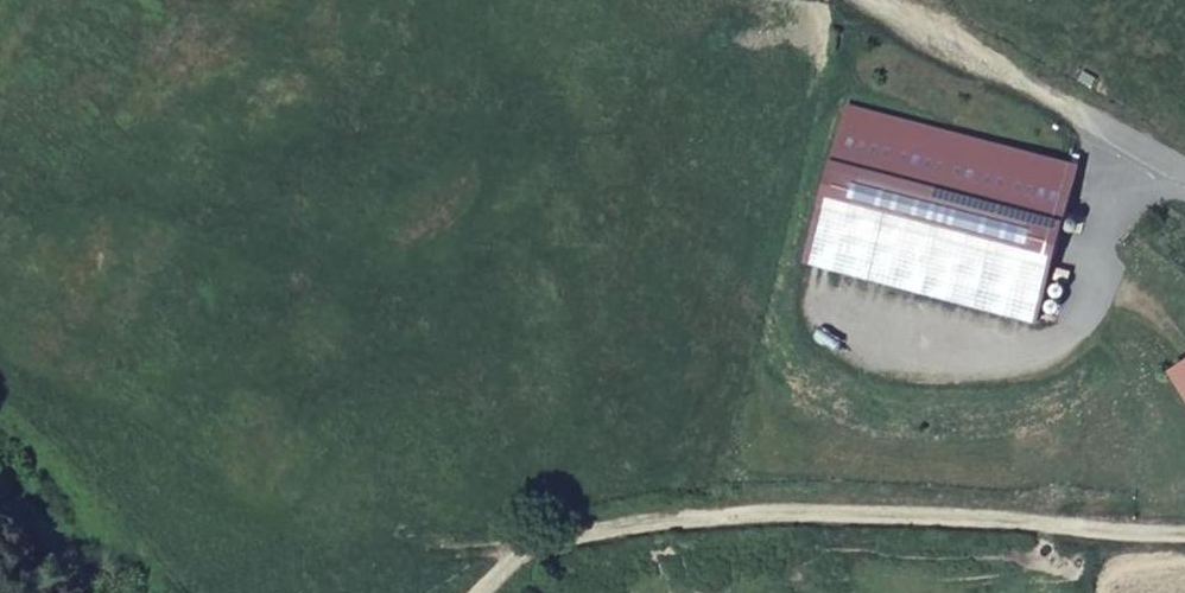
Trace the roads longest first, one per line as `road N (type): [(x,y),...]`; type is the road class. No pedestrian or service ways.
road 1 (track): [(469,592),(562,536),(691,519),(875,513),(1184,532)]
road 2 (unclassified): [(1184,173),(868,0)]
road 3 (track): [(0,464),(102,592)]

